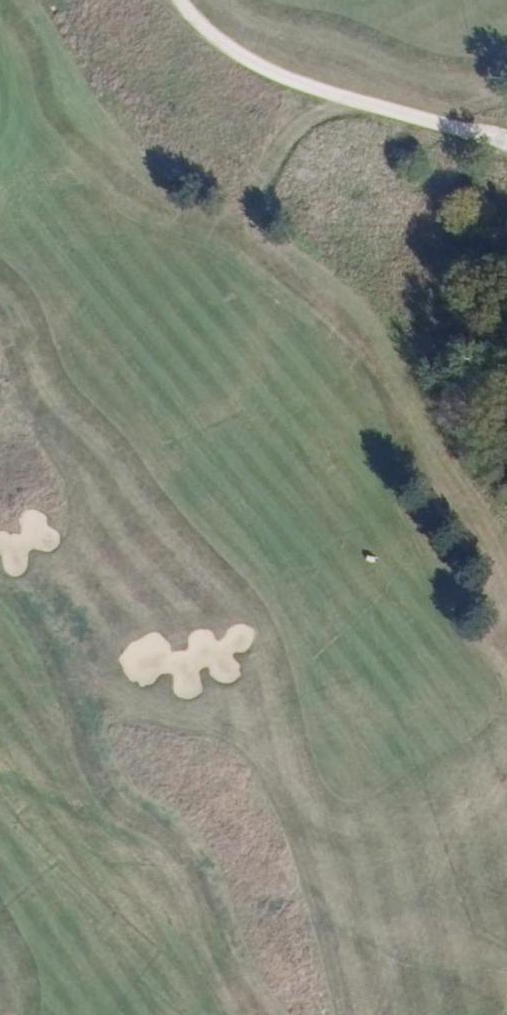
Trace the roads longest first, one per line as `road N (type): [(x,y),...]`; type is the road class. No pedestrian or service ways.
road 1 (track): [(177,0),(211,38),(263,69),(506,147)]

